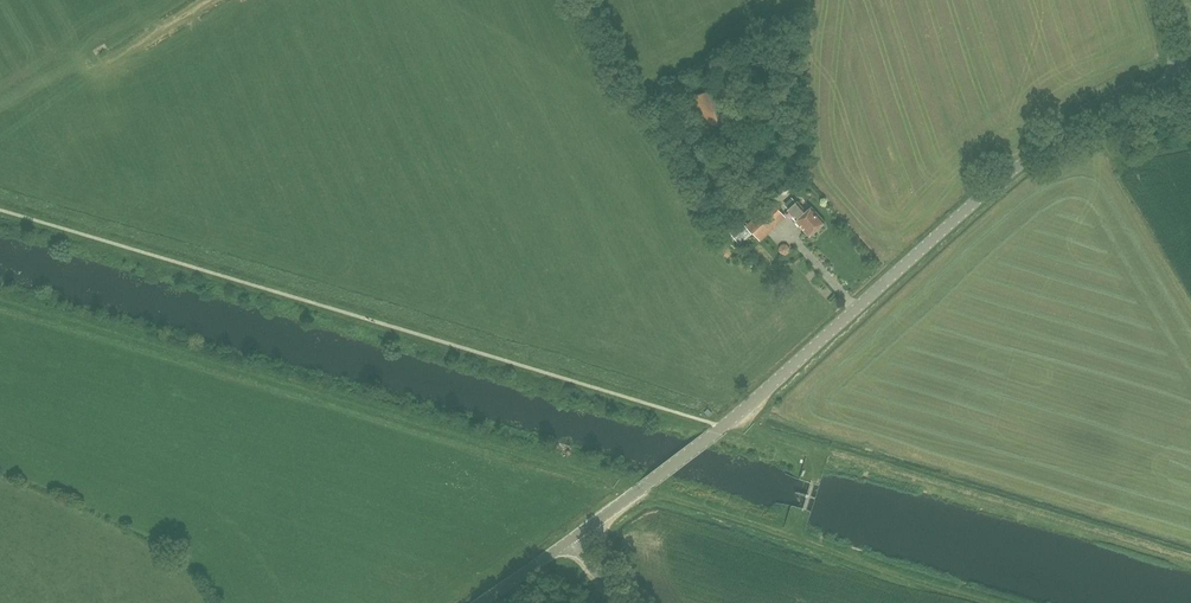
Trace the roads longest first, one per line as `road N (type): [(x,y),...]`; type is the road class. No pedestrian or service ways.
road 1 (track): [(995,602),(682,502),(0,303)]
road 2 (unclassified): [(571,539),(724,427),(1030,157),(1131,97),(1182,80)]

